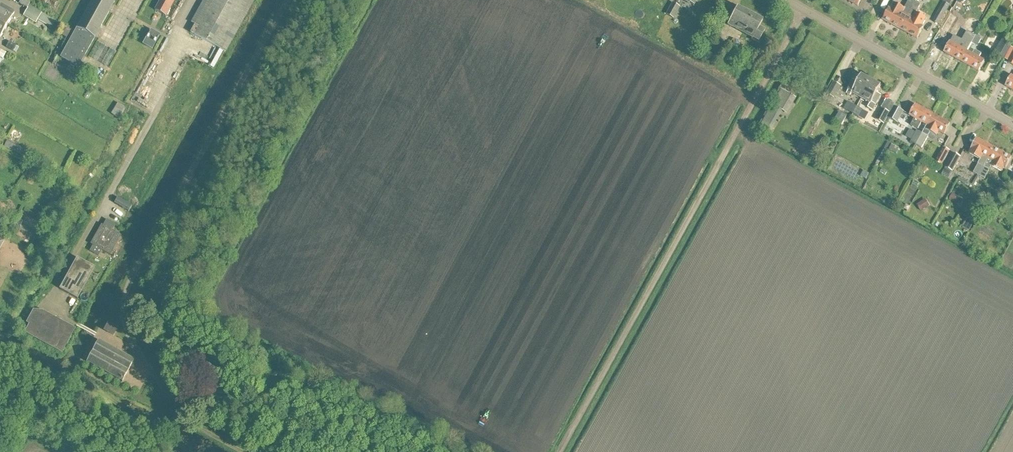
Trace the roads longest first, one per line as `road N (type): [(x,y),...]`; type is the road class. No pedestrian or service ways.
road 1 (track): [(804,10),(559,451)]
road 2 (unclassified): [(1012,125),(786,0)]
road 3 (track): [(242,451),(188,423),(140,354)]

